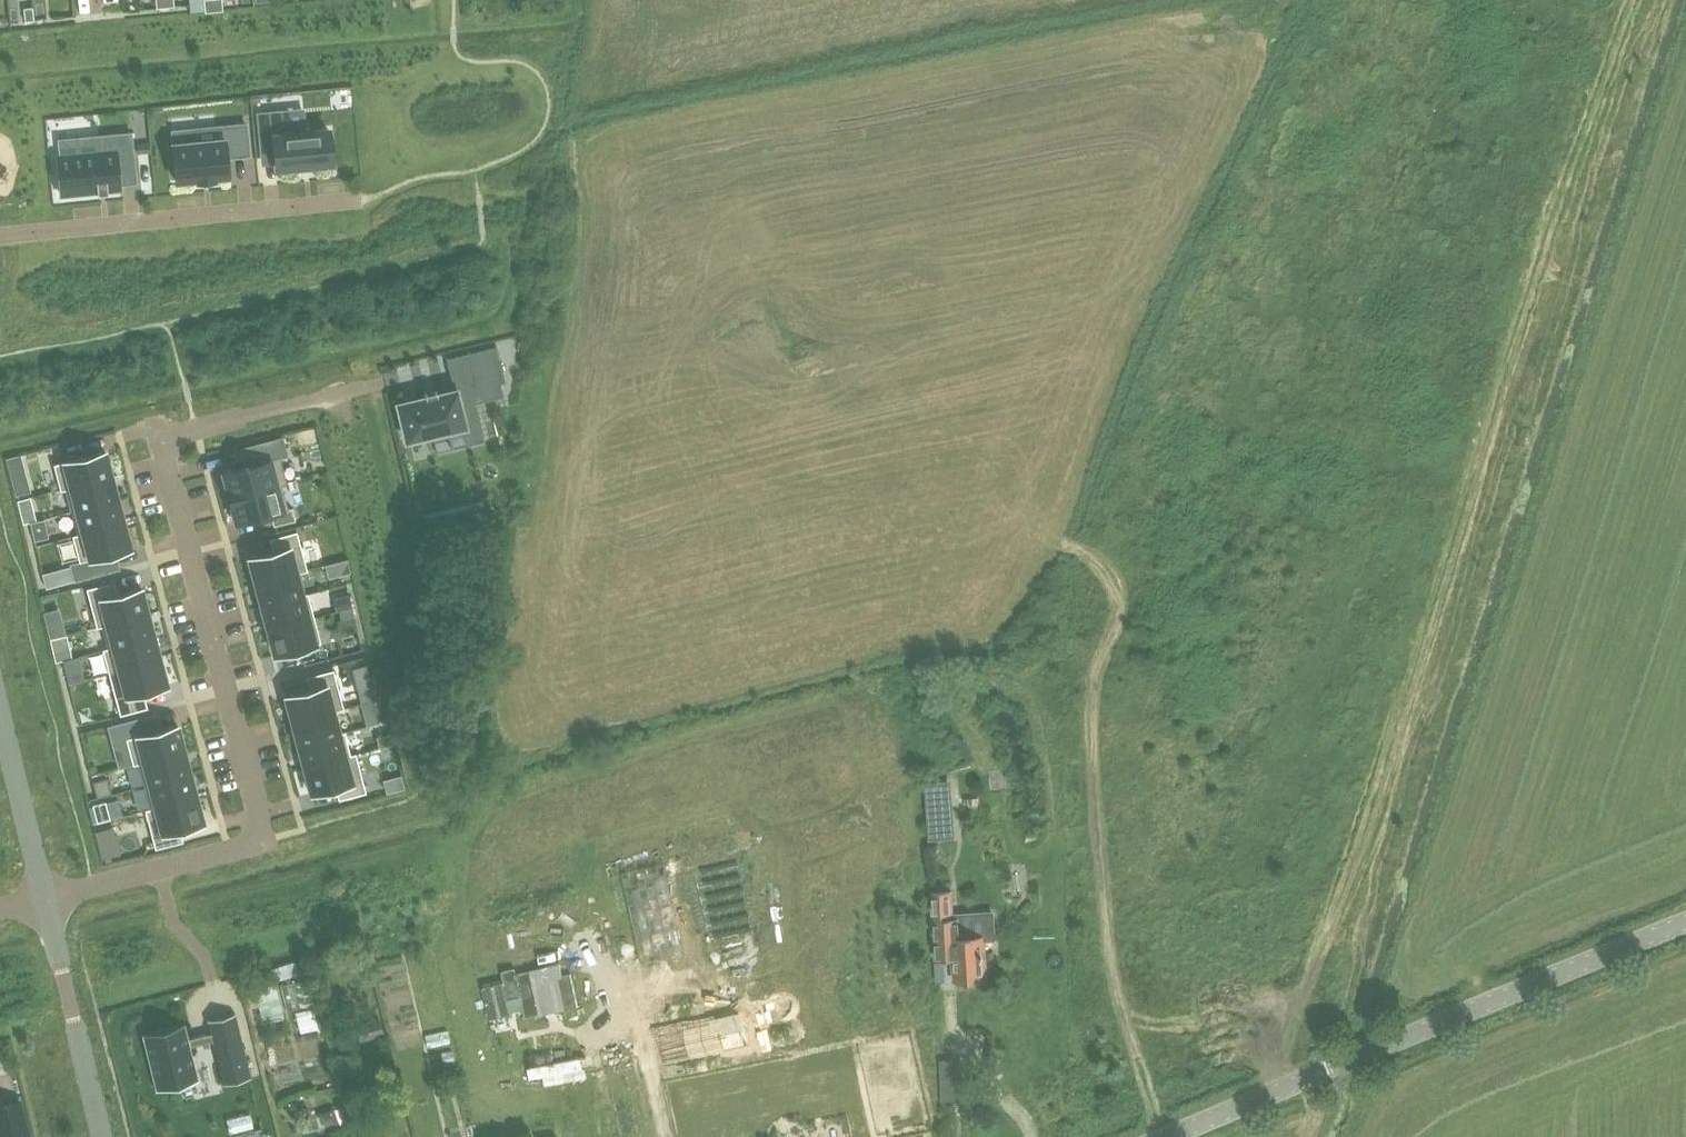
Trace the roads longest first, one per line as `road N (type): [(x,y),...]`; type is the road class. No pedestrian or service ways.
road 1 (residential): [(46,898),(240,847),(259,825),(157,426)]
road 2 (unclassified): [(1335,1065),(1685,924)]
road 3 (residential): [(0,235),(355,200)]
road 4 (residential): [(102,1136),(46,898)]
road 5 (residential): [(46,898),(0,710)]
road 6 (residential): [(1165,1136),(1335,1065)]

